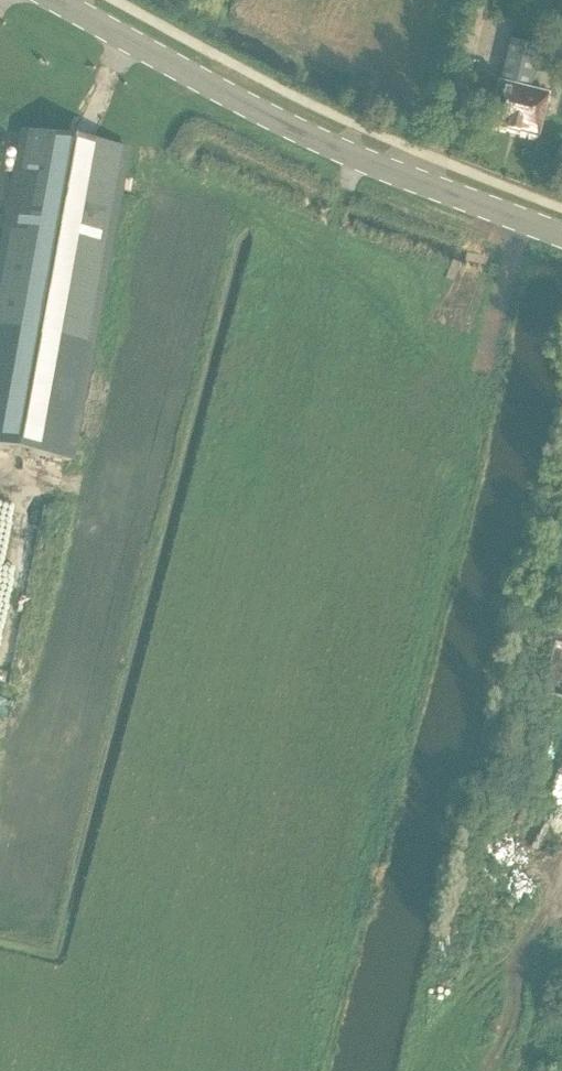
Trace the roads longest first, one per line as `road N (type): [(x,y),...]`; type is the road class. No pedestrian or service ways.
road 1 (tertiary): [(561,240),(267,120),(48,0)]

